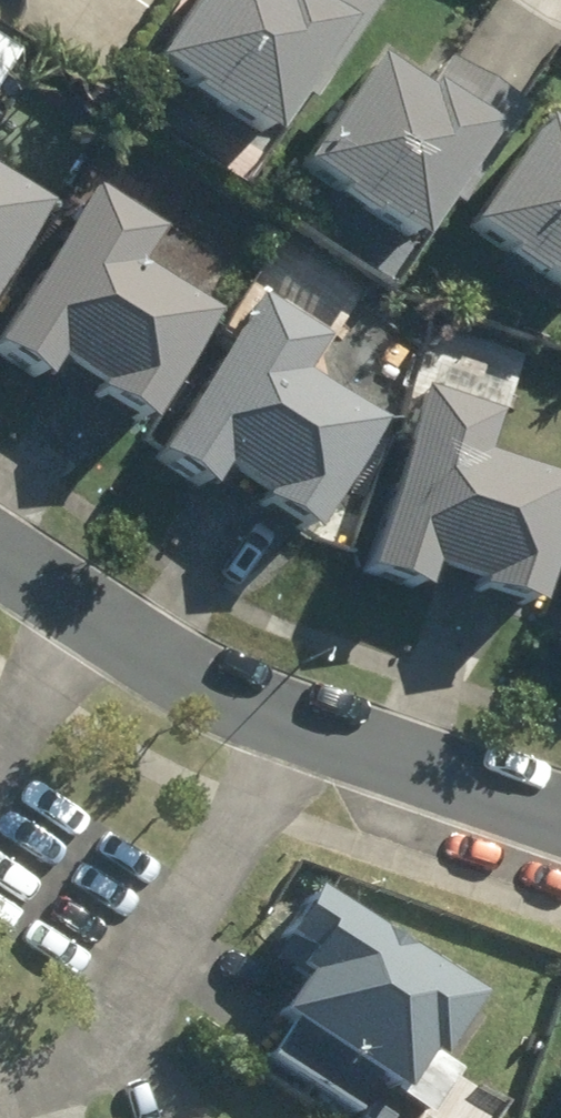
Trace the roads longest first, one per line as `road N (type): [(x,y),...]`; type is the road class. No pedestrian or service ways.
road 1 (residential): [(306,721),(132,1011),(48,1083),(0,1095)]
road 2 (residential): [(560,810),(306,721)]
road 3 (residential): [(306,721),(191,675),(93,612)]
road 4 (residential): [(0,750),(93,612)]

